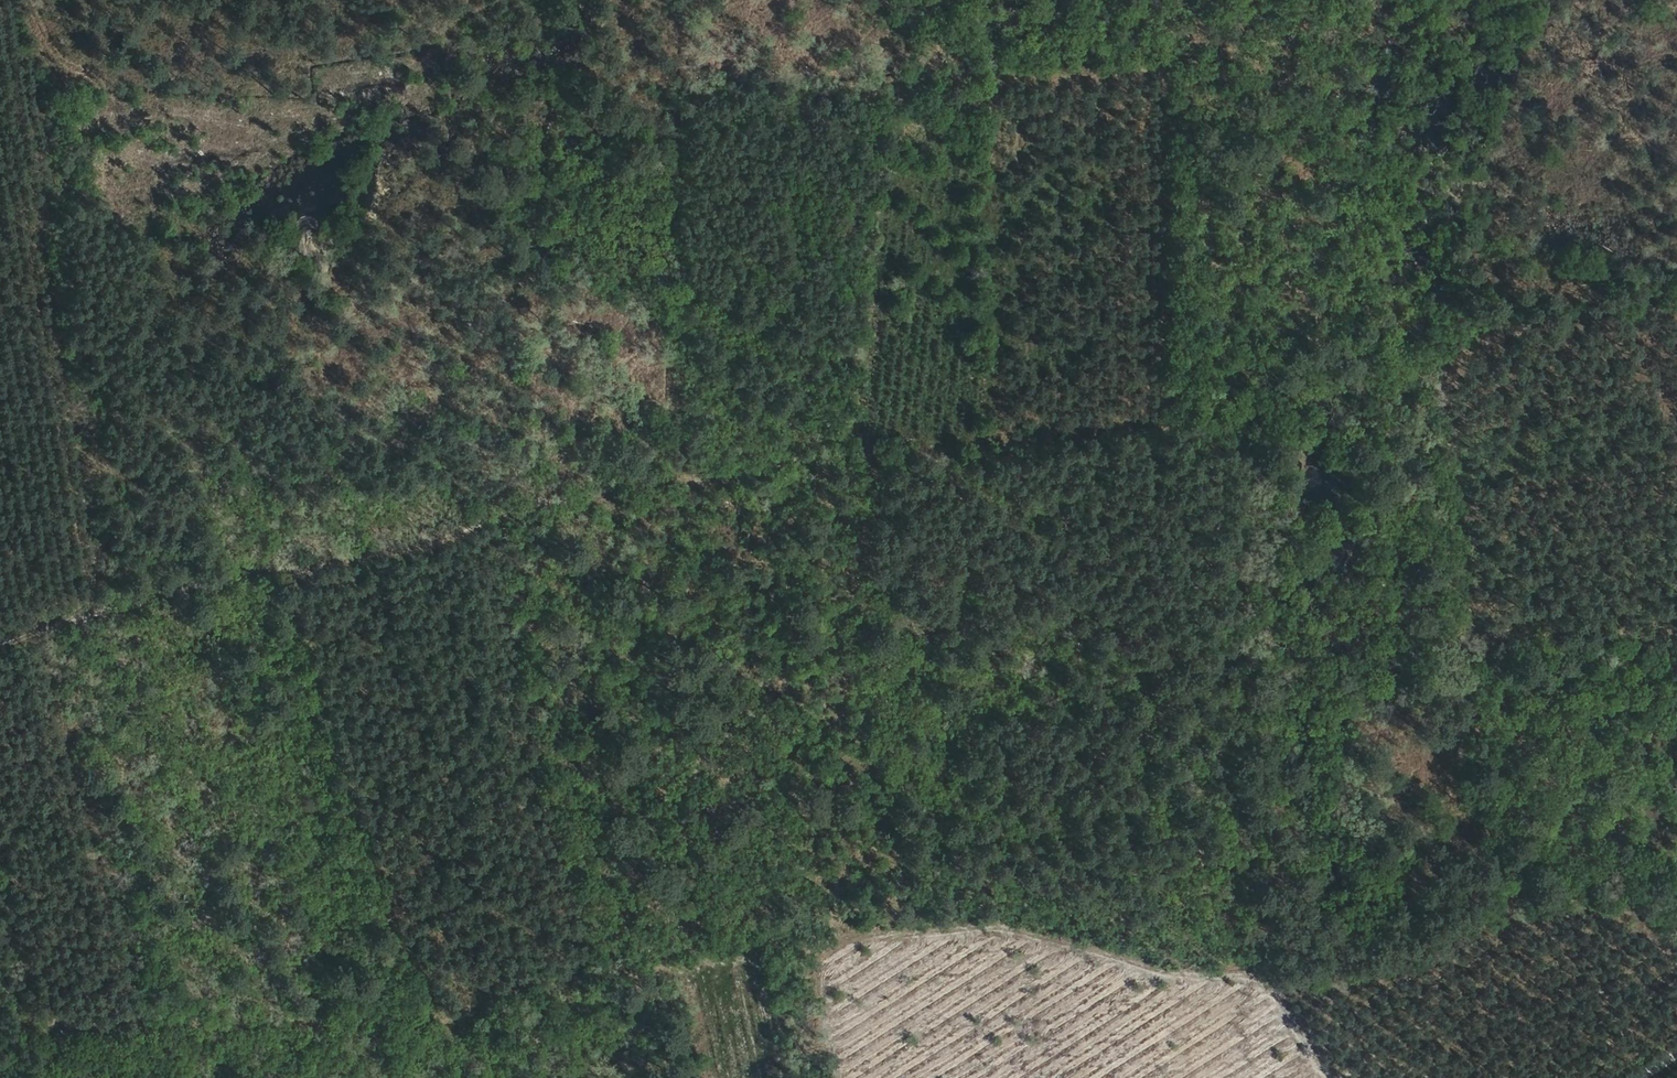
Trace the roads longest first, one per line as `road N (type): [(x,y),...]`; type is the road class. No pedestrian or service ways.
road 1 (track): [(0,647),(170,587),(306,573),(616,487),(1292,409),(1559,324),(1676,315)]
road 2 (track): [(1676,275),(1559,324)]

